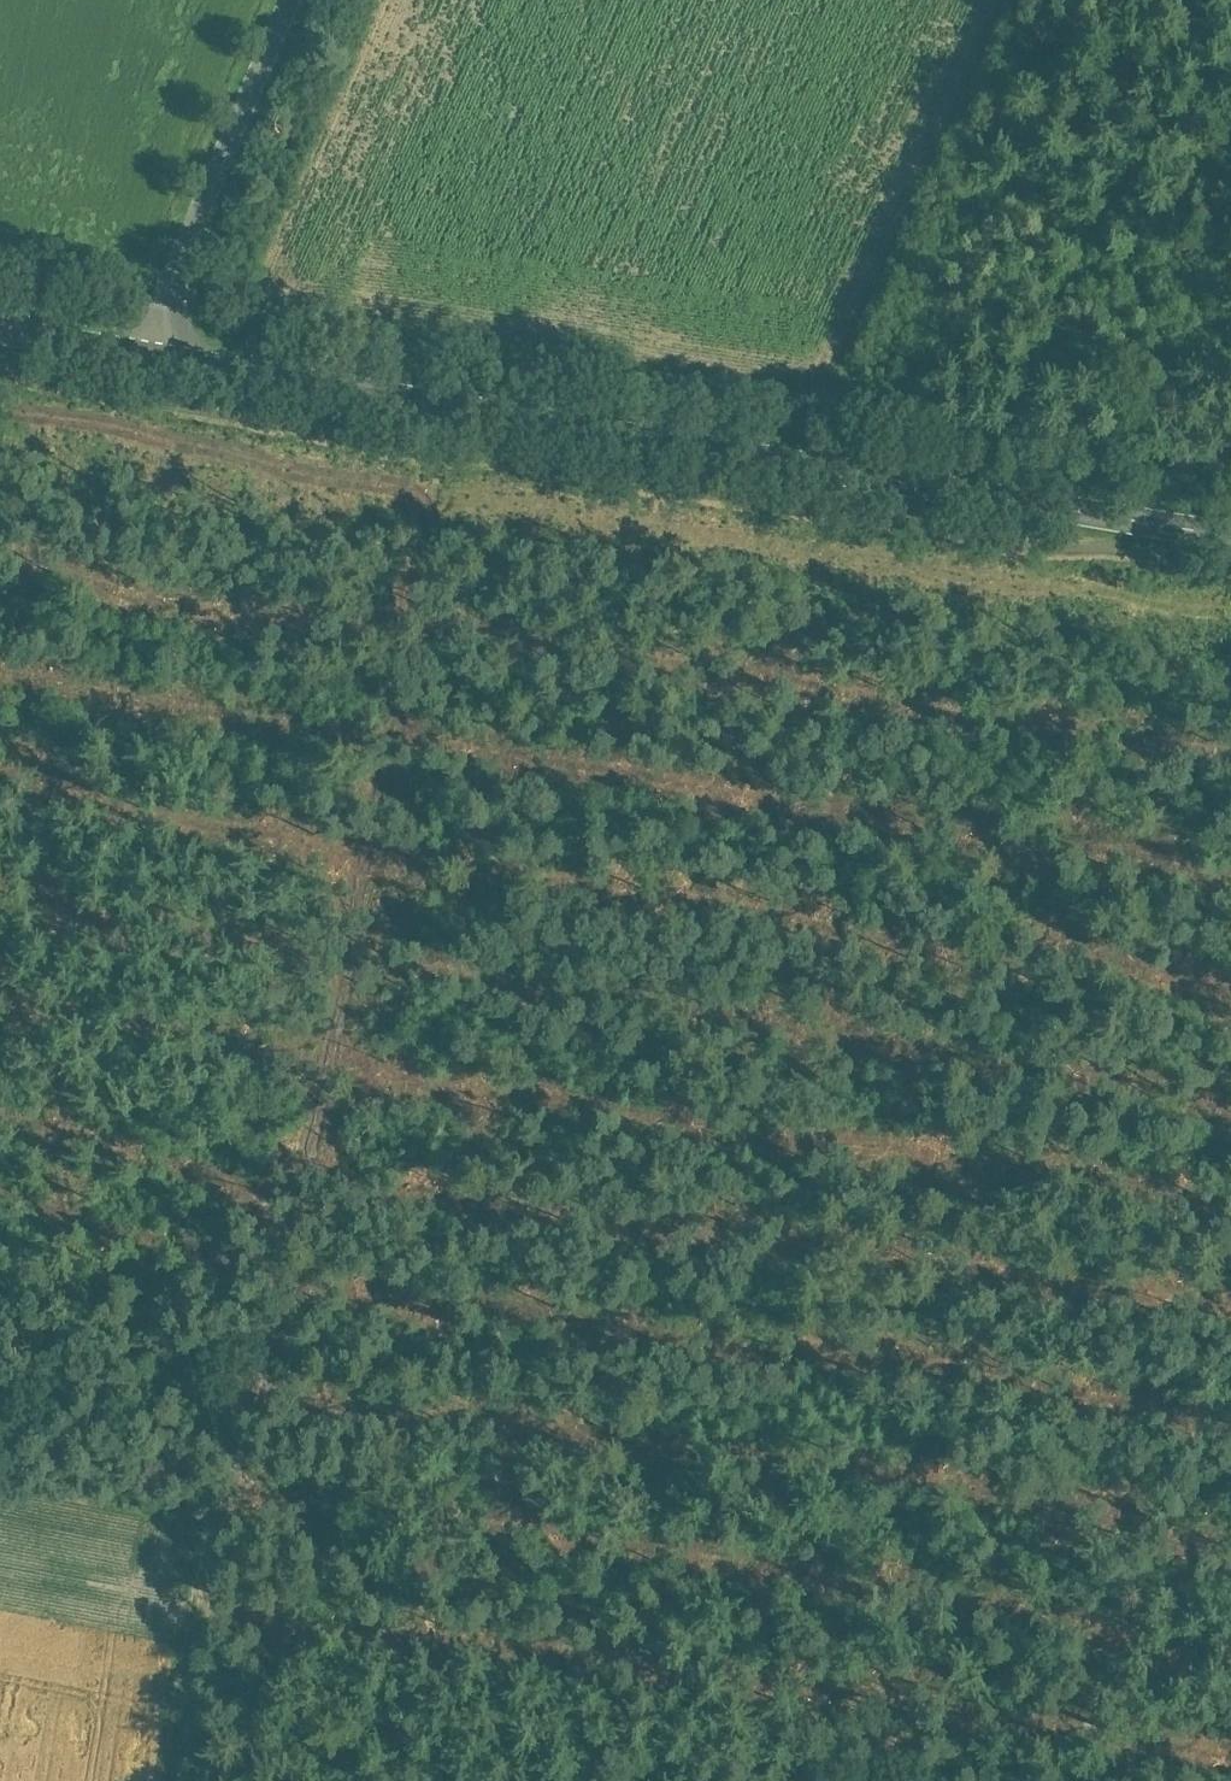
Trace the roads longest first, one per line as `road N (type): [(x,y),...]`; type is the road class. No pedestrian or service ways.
road 1 (secondary): [(1230,537),(155,358)]
road 2 (track): [(0,1360),(243,1389),(173,1780)]
road 3 (residential): [(290,0),(176,270),(155,358)]
road 4 (secondary): [(155,358),(0,332)]

